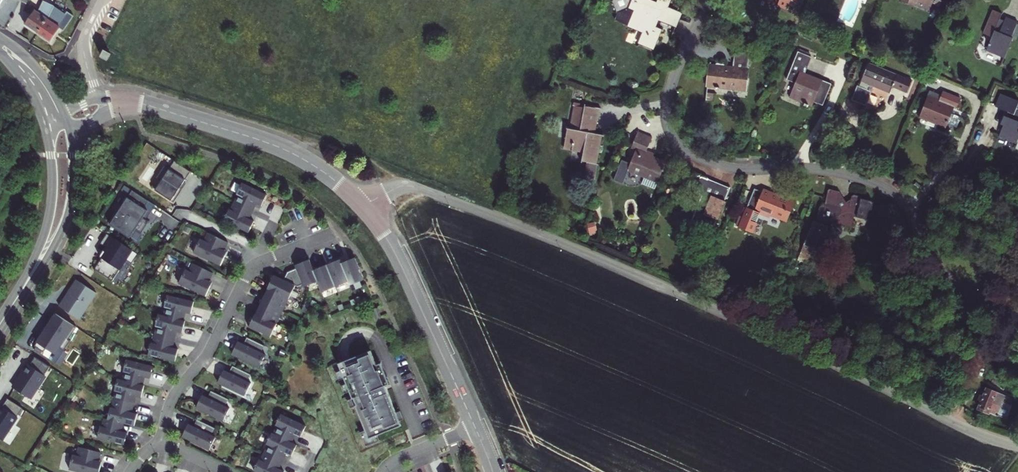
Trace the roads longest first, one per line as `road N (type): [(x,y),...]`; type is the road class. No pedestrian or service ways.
road 1 (residential): [(361,205),(416,187),(809,349),(1017,447)]
road 2 (residential): [(708,0),(666,99),(666,124),(682,148),(729,168),(857,177),(909,208)]
road 3 (residential): [(160,441),(172,398),(209,354),(249,270),(330,233)]
road 4 (residential): [(476,428),(396,258),(361,205)]
road 5 (residential): [(361,205),(284,149),(140,103)]
road 6 (tertiary): [(16,300),(69,212),(68,128)]
road 7 (tertiary): [(45,124),(49,217),(16,300)]
road 8 (residential): [(909,208),(959,265),(1017,306)]

